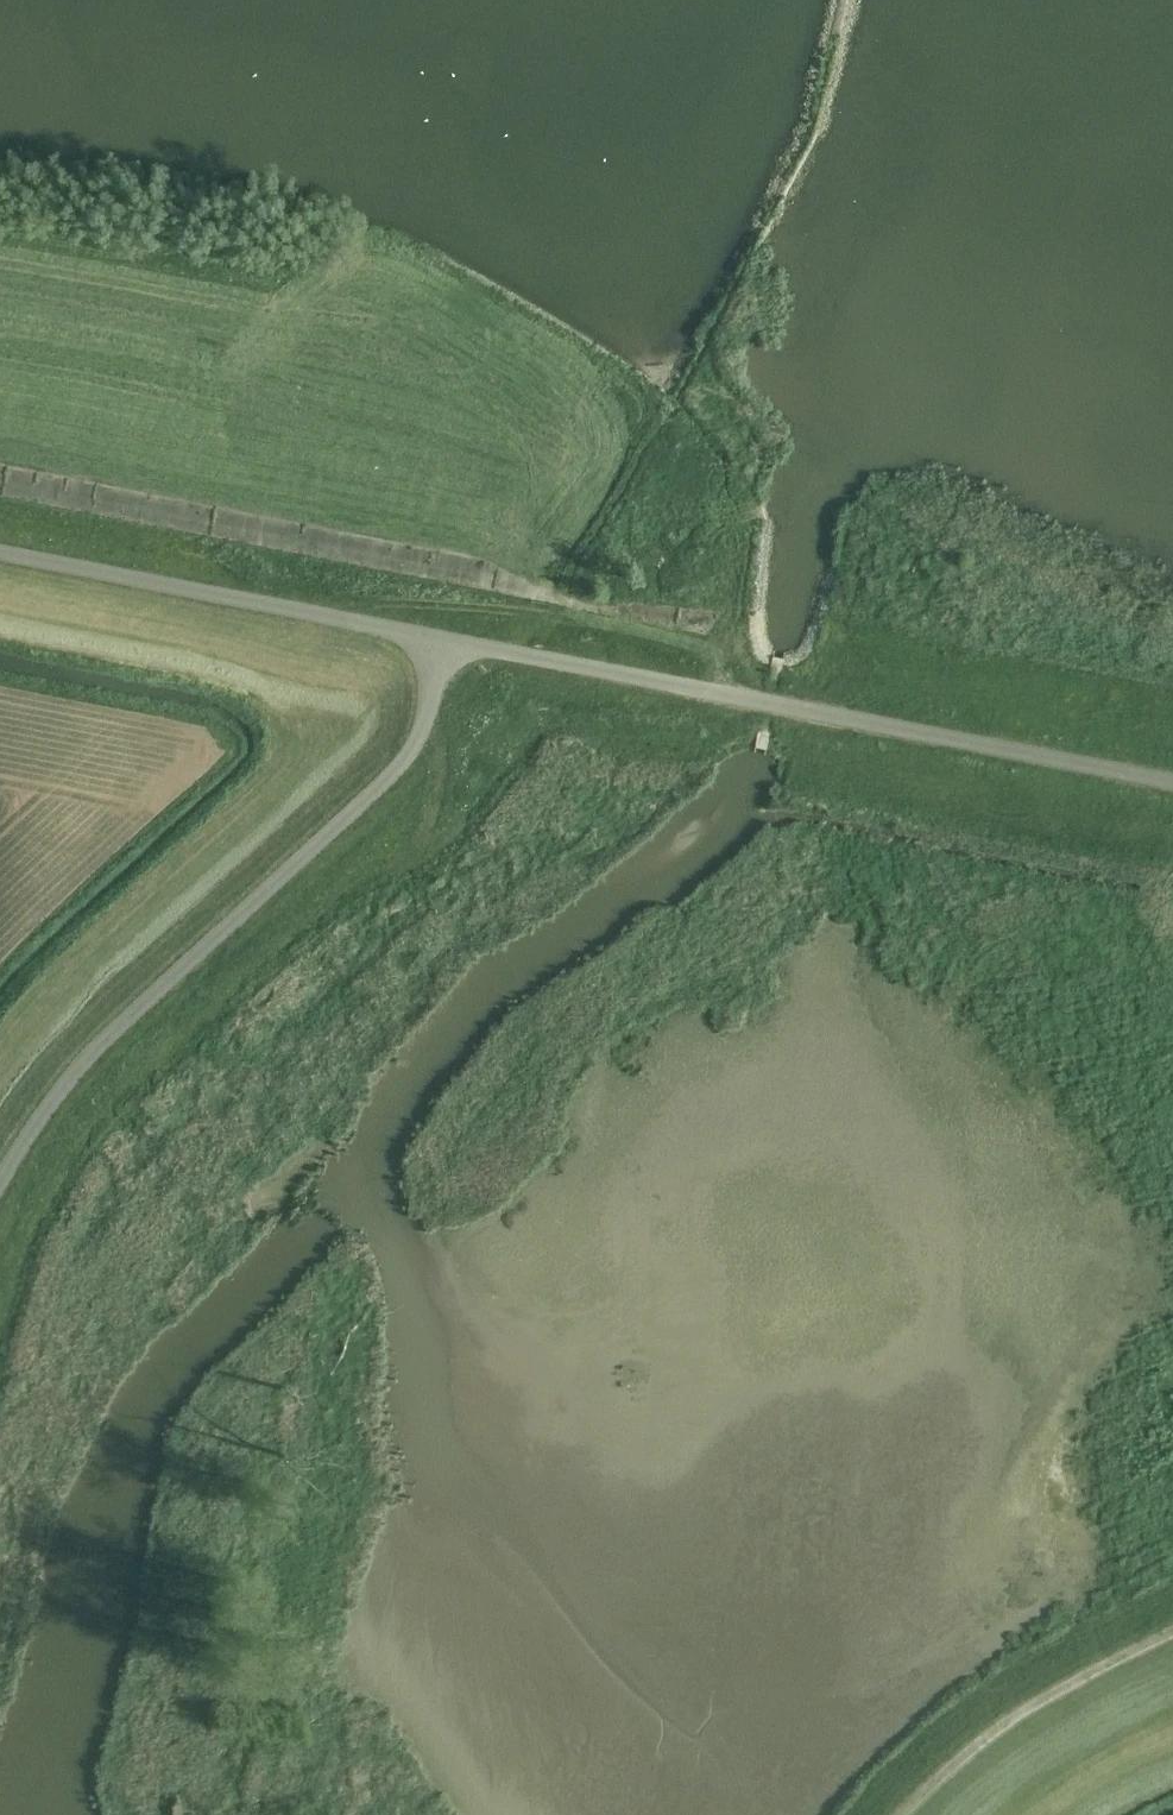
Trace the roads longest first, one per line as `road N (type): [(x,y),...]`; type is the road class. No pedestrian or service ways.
road 1 (unclassified): [(445,636),(411,754),(92,1040),(46,1102),(0,1199)]
road 2 (unclassified): [(445,636),(0,549)]
road 3 (track): [(1050,1814),(1172,1742)]

